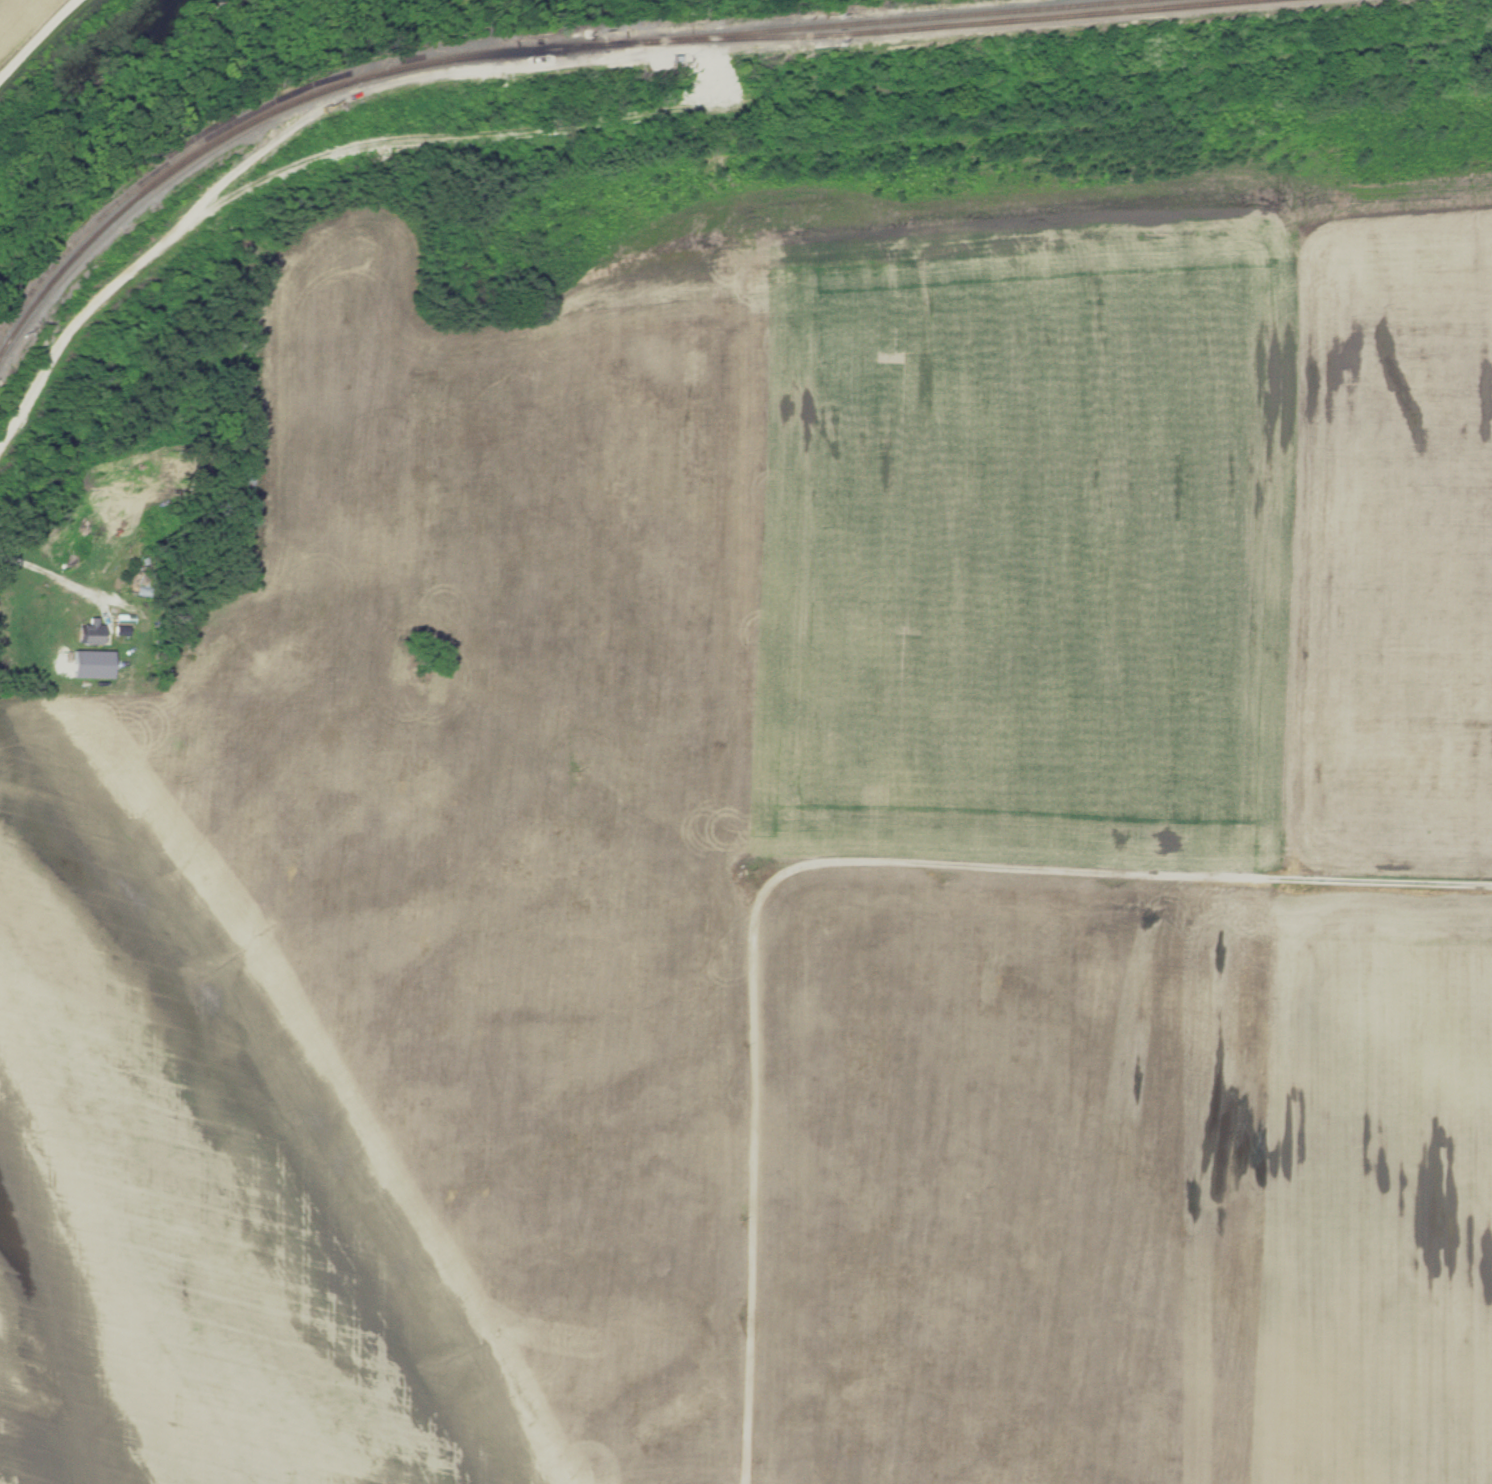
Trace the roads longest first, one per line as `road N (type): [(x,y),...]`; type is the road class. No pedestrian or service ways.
road 1 (residential): [(1491,895),(1199,876)]

